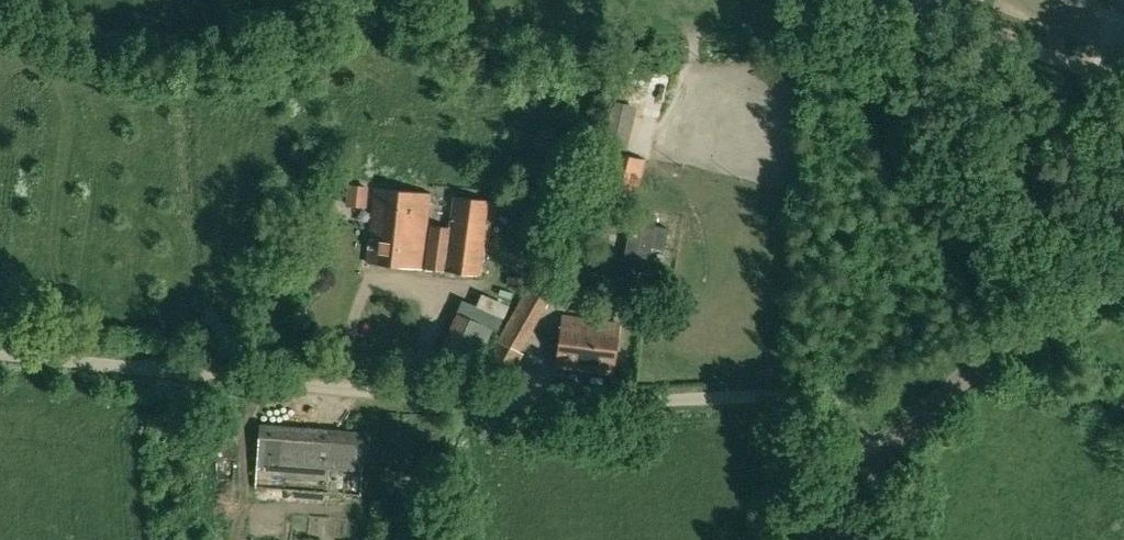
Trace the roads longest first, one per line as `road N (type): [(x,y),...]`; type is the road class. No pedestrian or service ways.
road 1 (unclassified): [(881,461),(819,408),(793,398),(460,399),(192,384),(0,358)]
road 2 (unclassified): [(881,461),(975,371),(1123,273)]
road 3 (track): [(878,0),(1037,60)]

